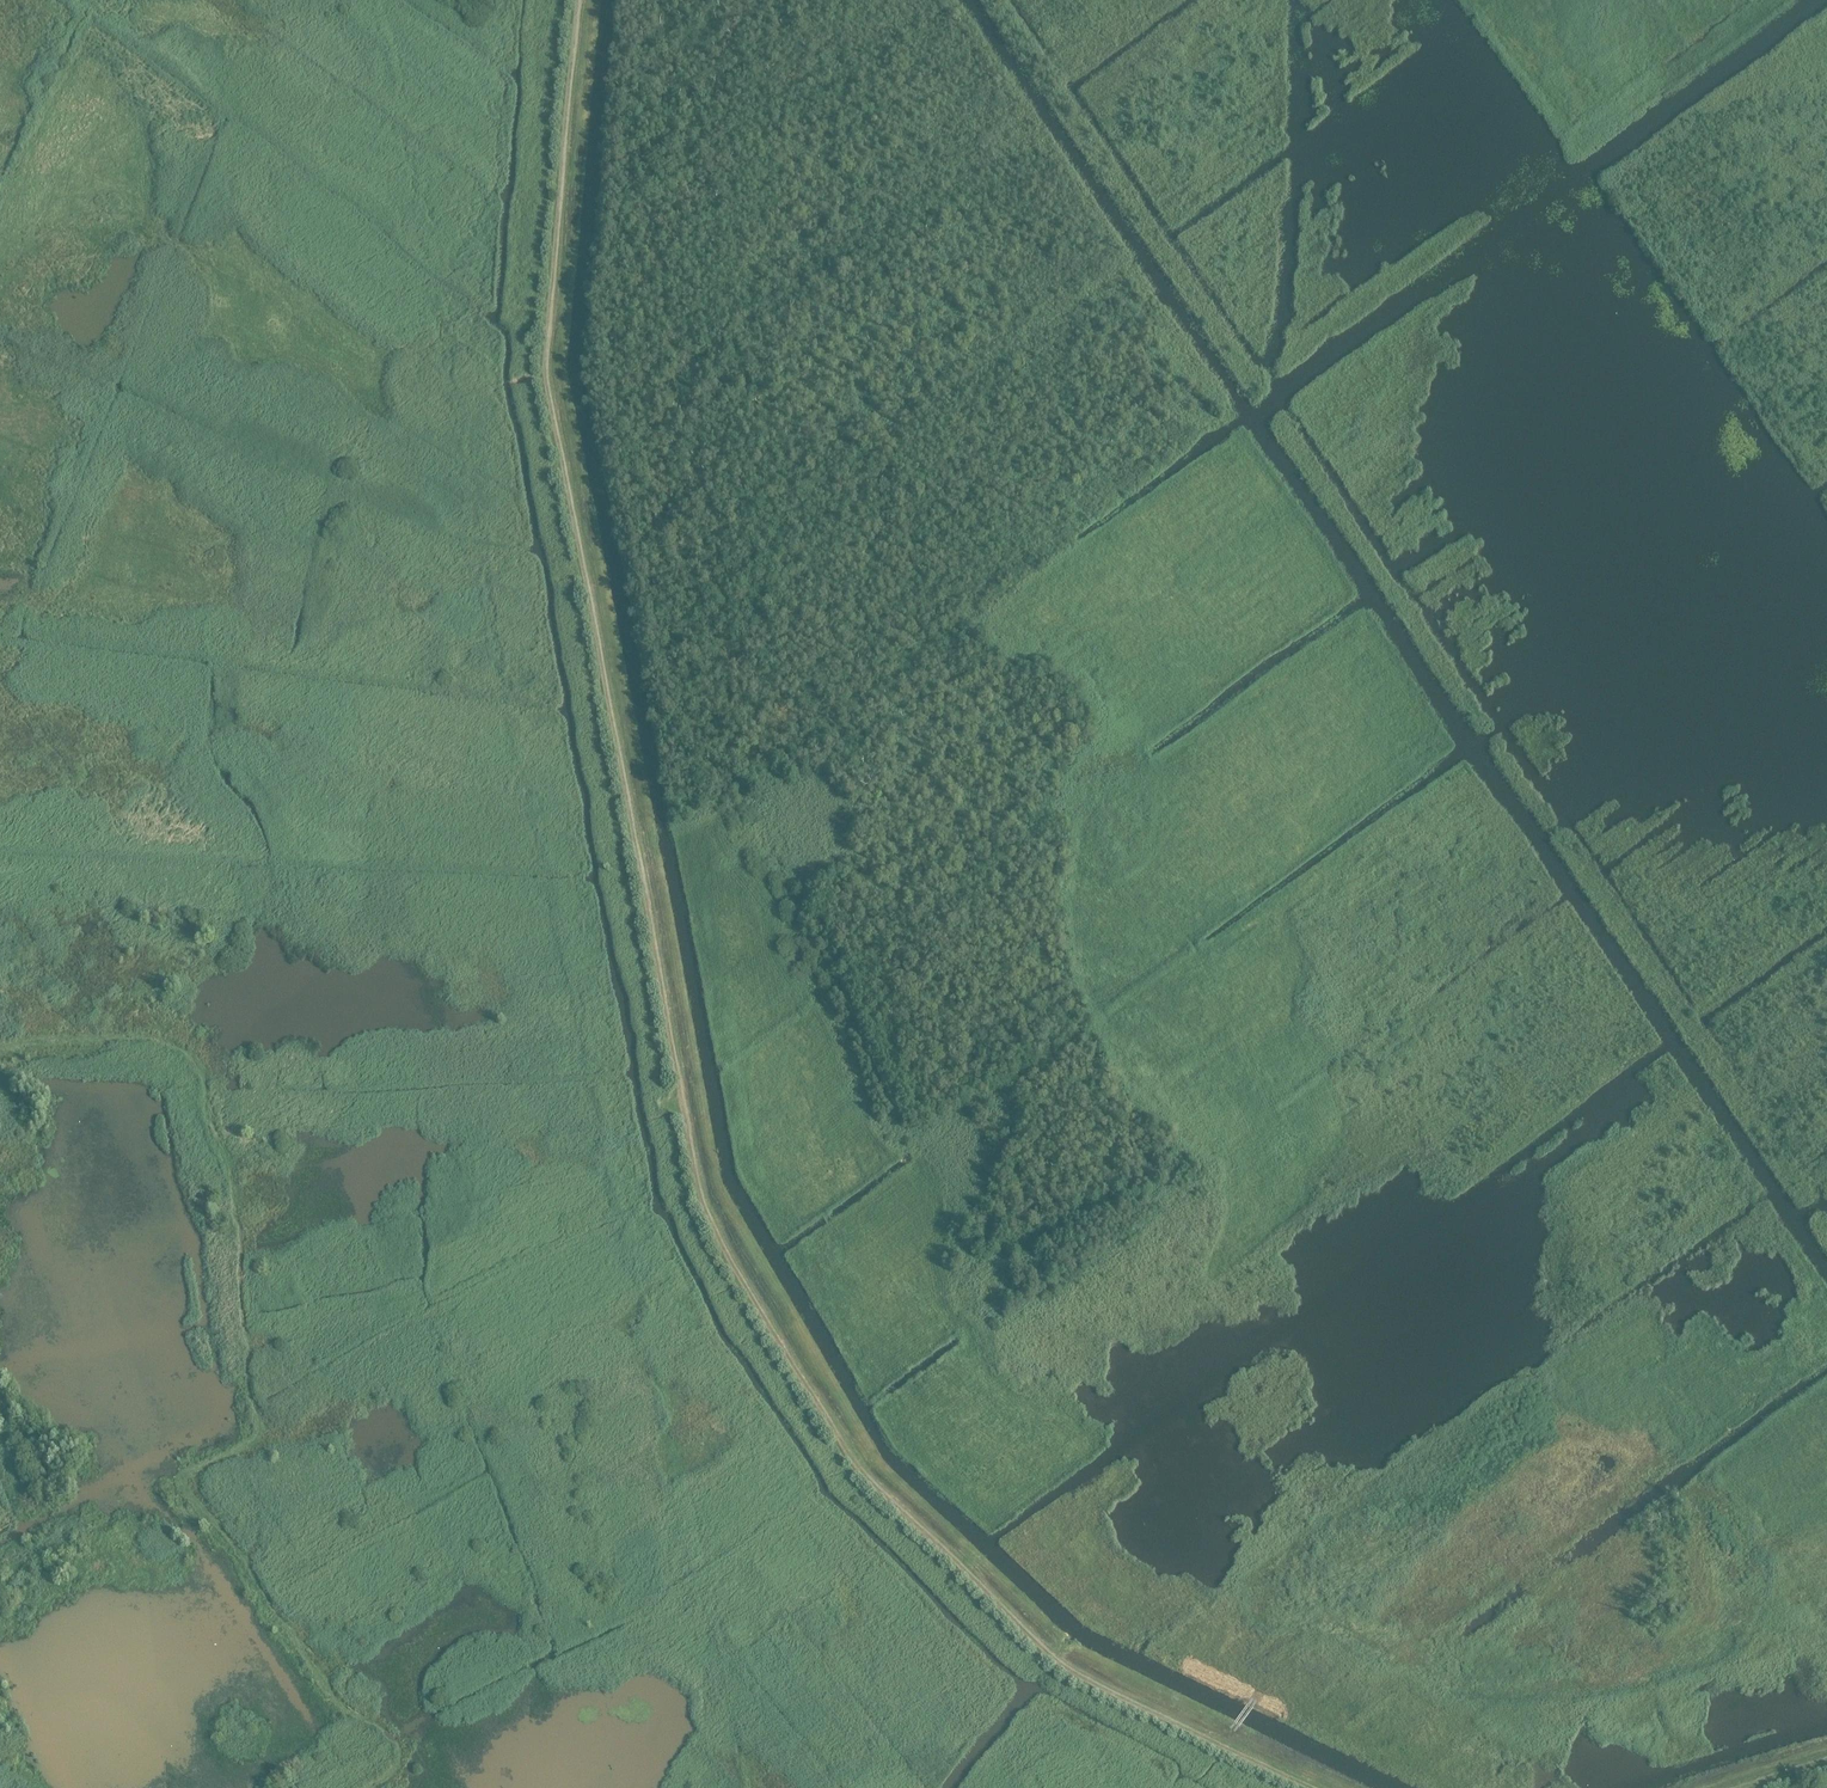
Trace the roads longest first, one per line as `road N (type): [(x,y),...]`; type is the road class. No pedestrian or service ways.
road 1 (track): [(1315,1787),(1064,1660),(1000,1601),(861,1466),(715,1224),(550,374),(582,0)]

